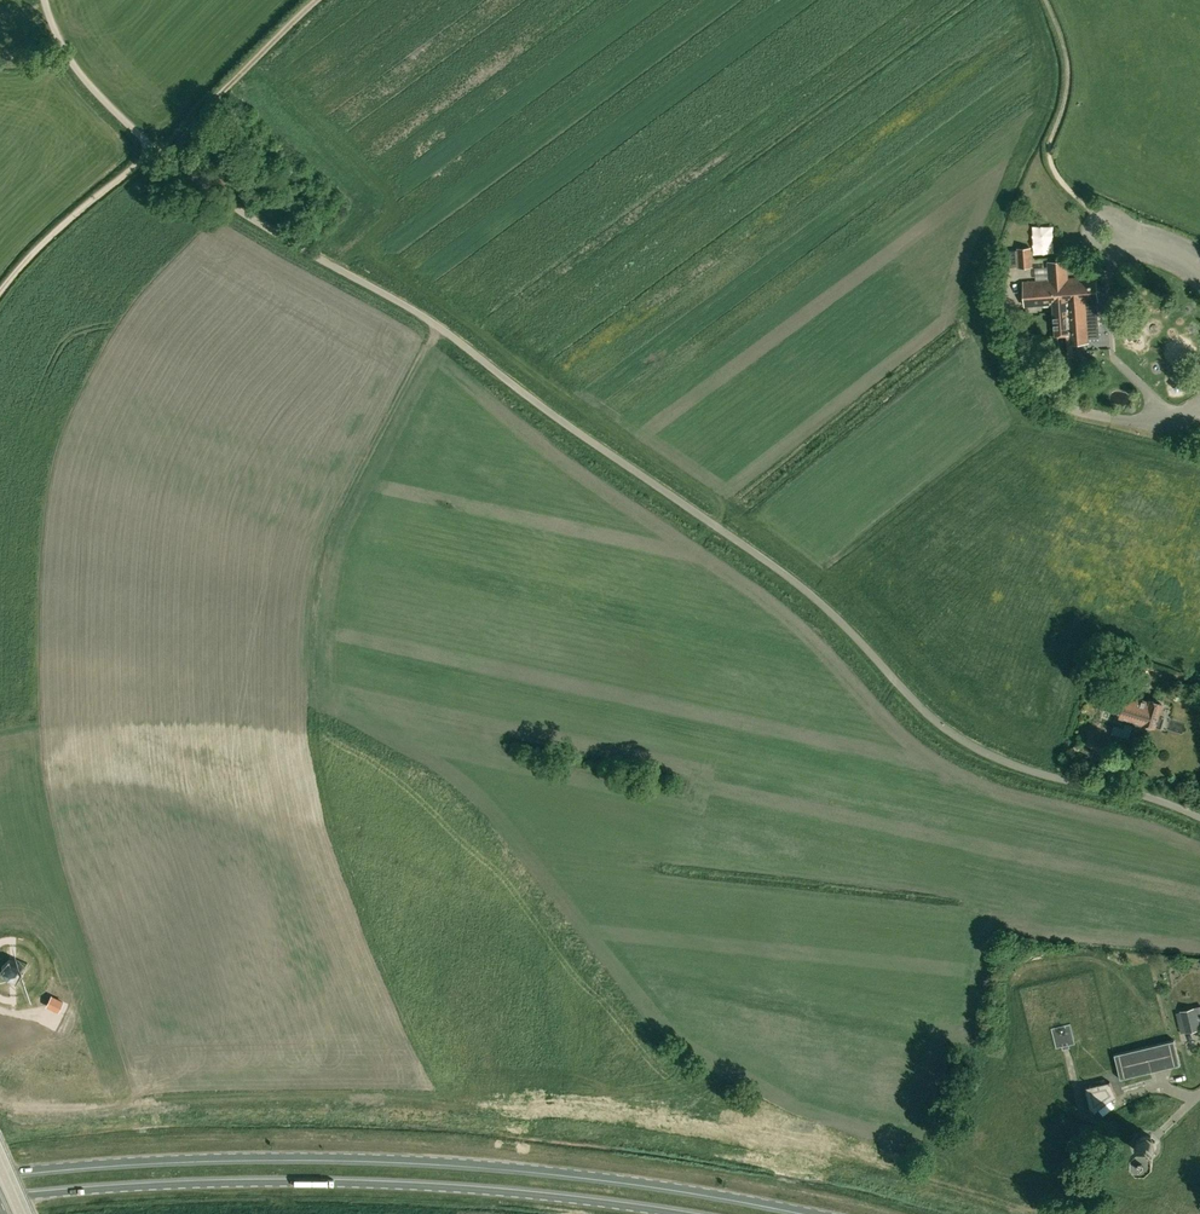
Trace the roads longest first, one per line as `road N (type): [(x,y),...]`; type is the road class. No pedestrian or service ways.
road 1 (unclassified): [(1199,817),(1044,777),(964,742),(795,582),(431,322),(265,227),(155,149),(76,69),(46,0)]
road 2 (primary): [(821,1213),(614,1178),(365,1157),(153,1160),(0,1174)]
road 3 (primary): [(0,1198),(319,1182),(498,1191),(679,1213)]
road 4 (track): [(1048,0),(1069,74),(1048,152),(1063,180),(1100,215)]
road 5 (track): [(168,159),(222,92),(317,0)]
road 6 (track): [(0,295),(56,232),(155,149)]

